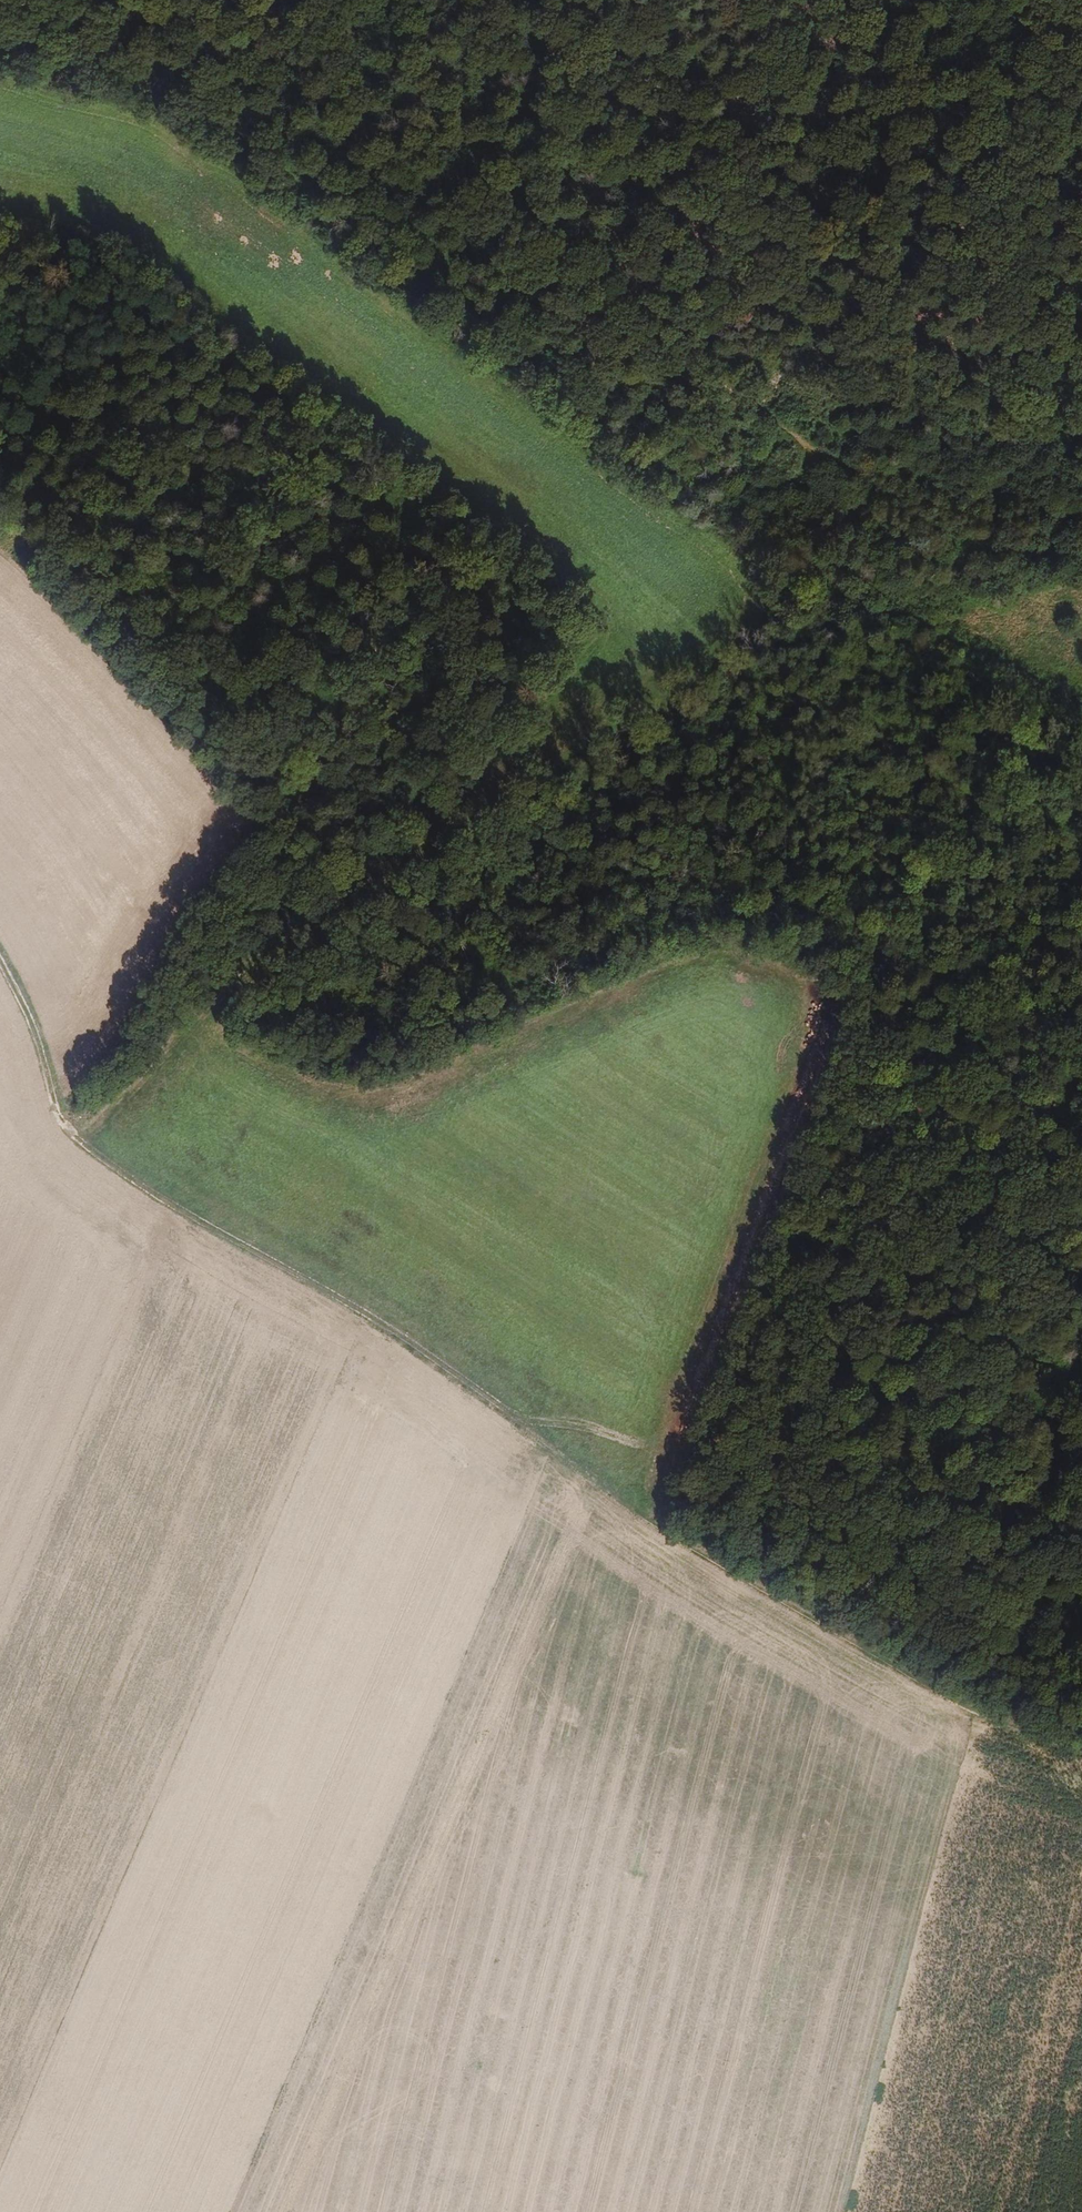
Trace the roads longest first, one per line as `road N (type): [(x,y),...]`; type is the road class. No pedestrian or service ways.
road 1 (track): [(0,961),(35,1031),(58,1112),(119,1171),(370,1324),(668,1533),(1018,1733),(1081,1753)]
road 2 (track): [(1081,557),(1001,552),(934,529),(603,302),(576,262),(579,218),(698,102),(722,66),(738,0)]

